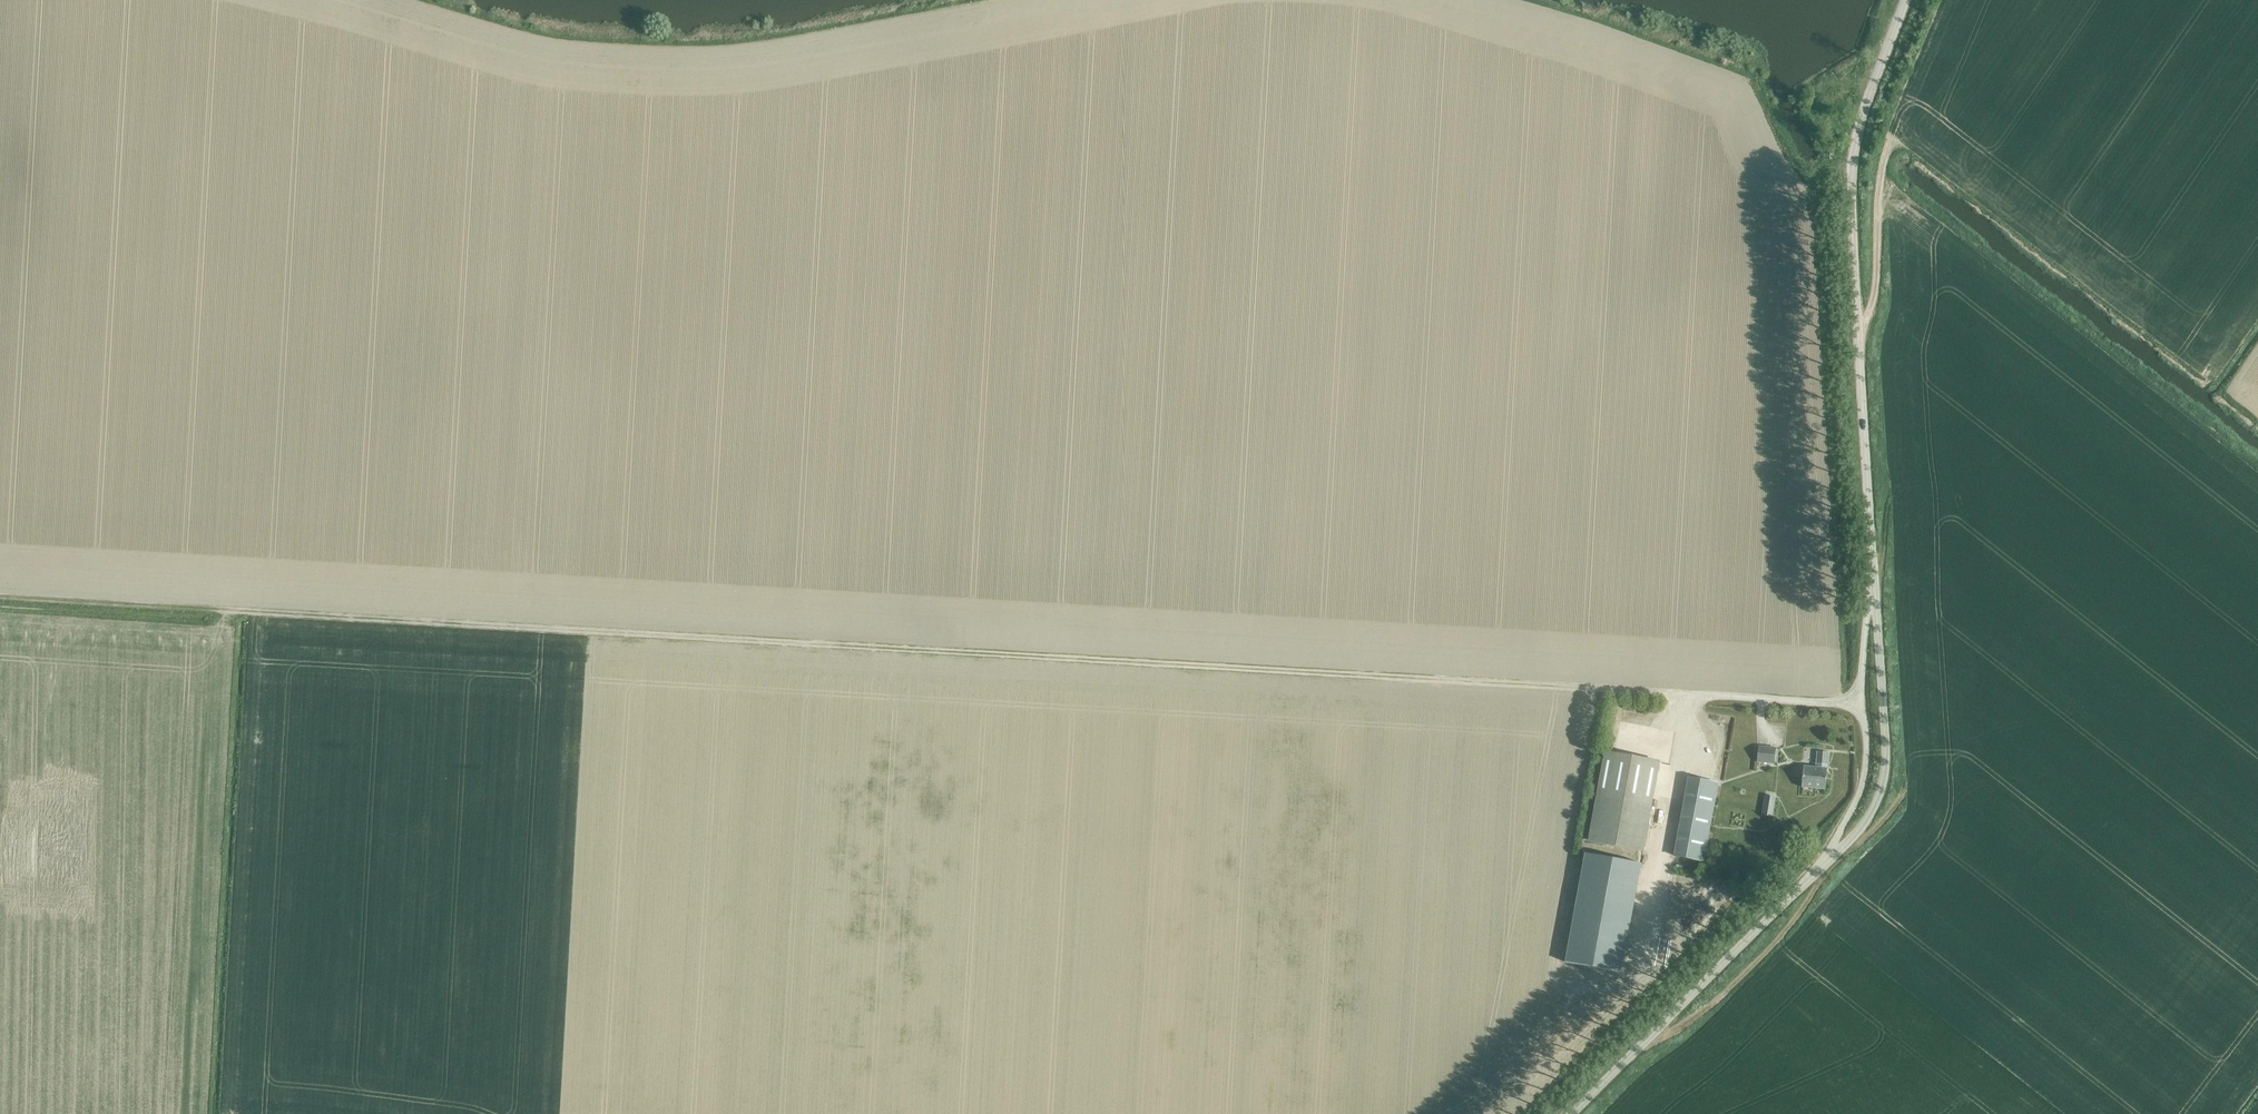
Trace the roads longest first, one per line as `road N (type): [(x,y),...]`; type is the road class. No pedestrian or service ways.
road 1 (unclassified): [(1573,1113),(1849,839),(1881,786),(1851,178),(1863,112),(1906,0)]

